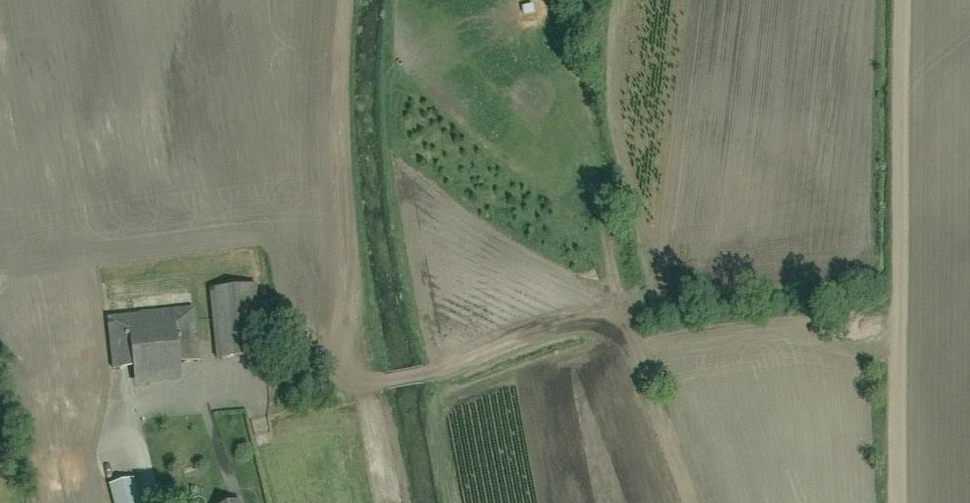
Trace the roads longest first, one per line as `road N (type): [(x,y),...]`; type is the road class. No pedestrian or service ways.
road 1 (track): [(424,374),(368,379),(344,355),(353,298),(339,167),(345,0)]
road 2 (track): [(899,0),(898,298)]
road 3 (track): [(899,502),(898,298)]
road 4 (track): [(624,337),(600,324),(564,324),(434,371)]
road 5 (track): [(690,502),(624,337)]

